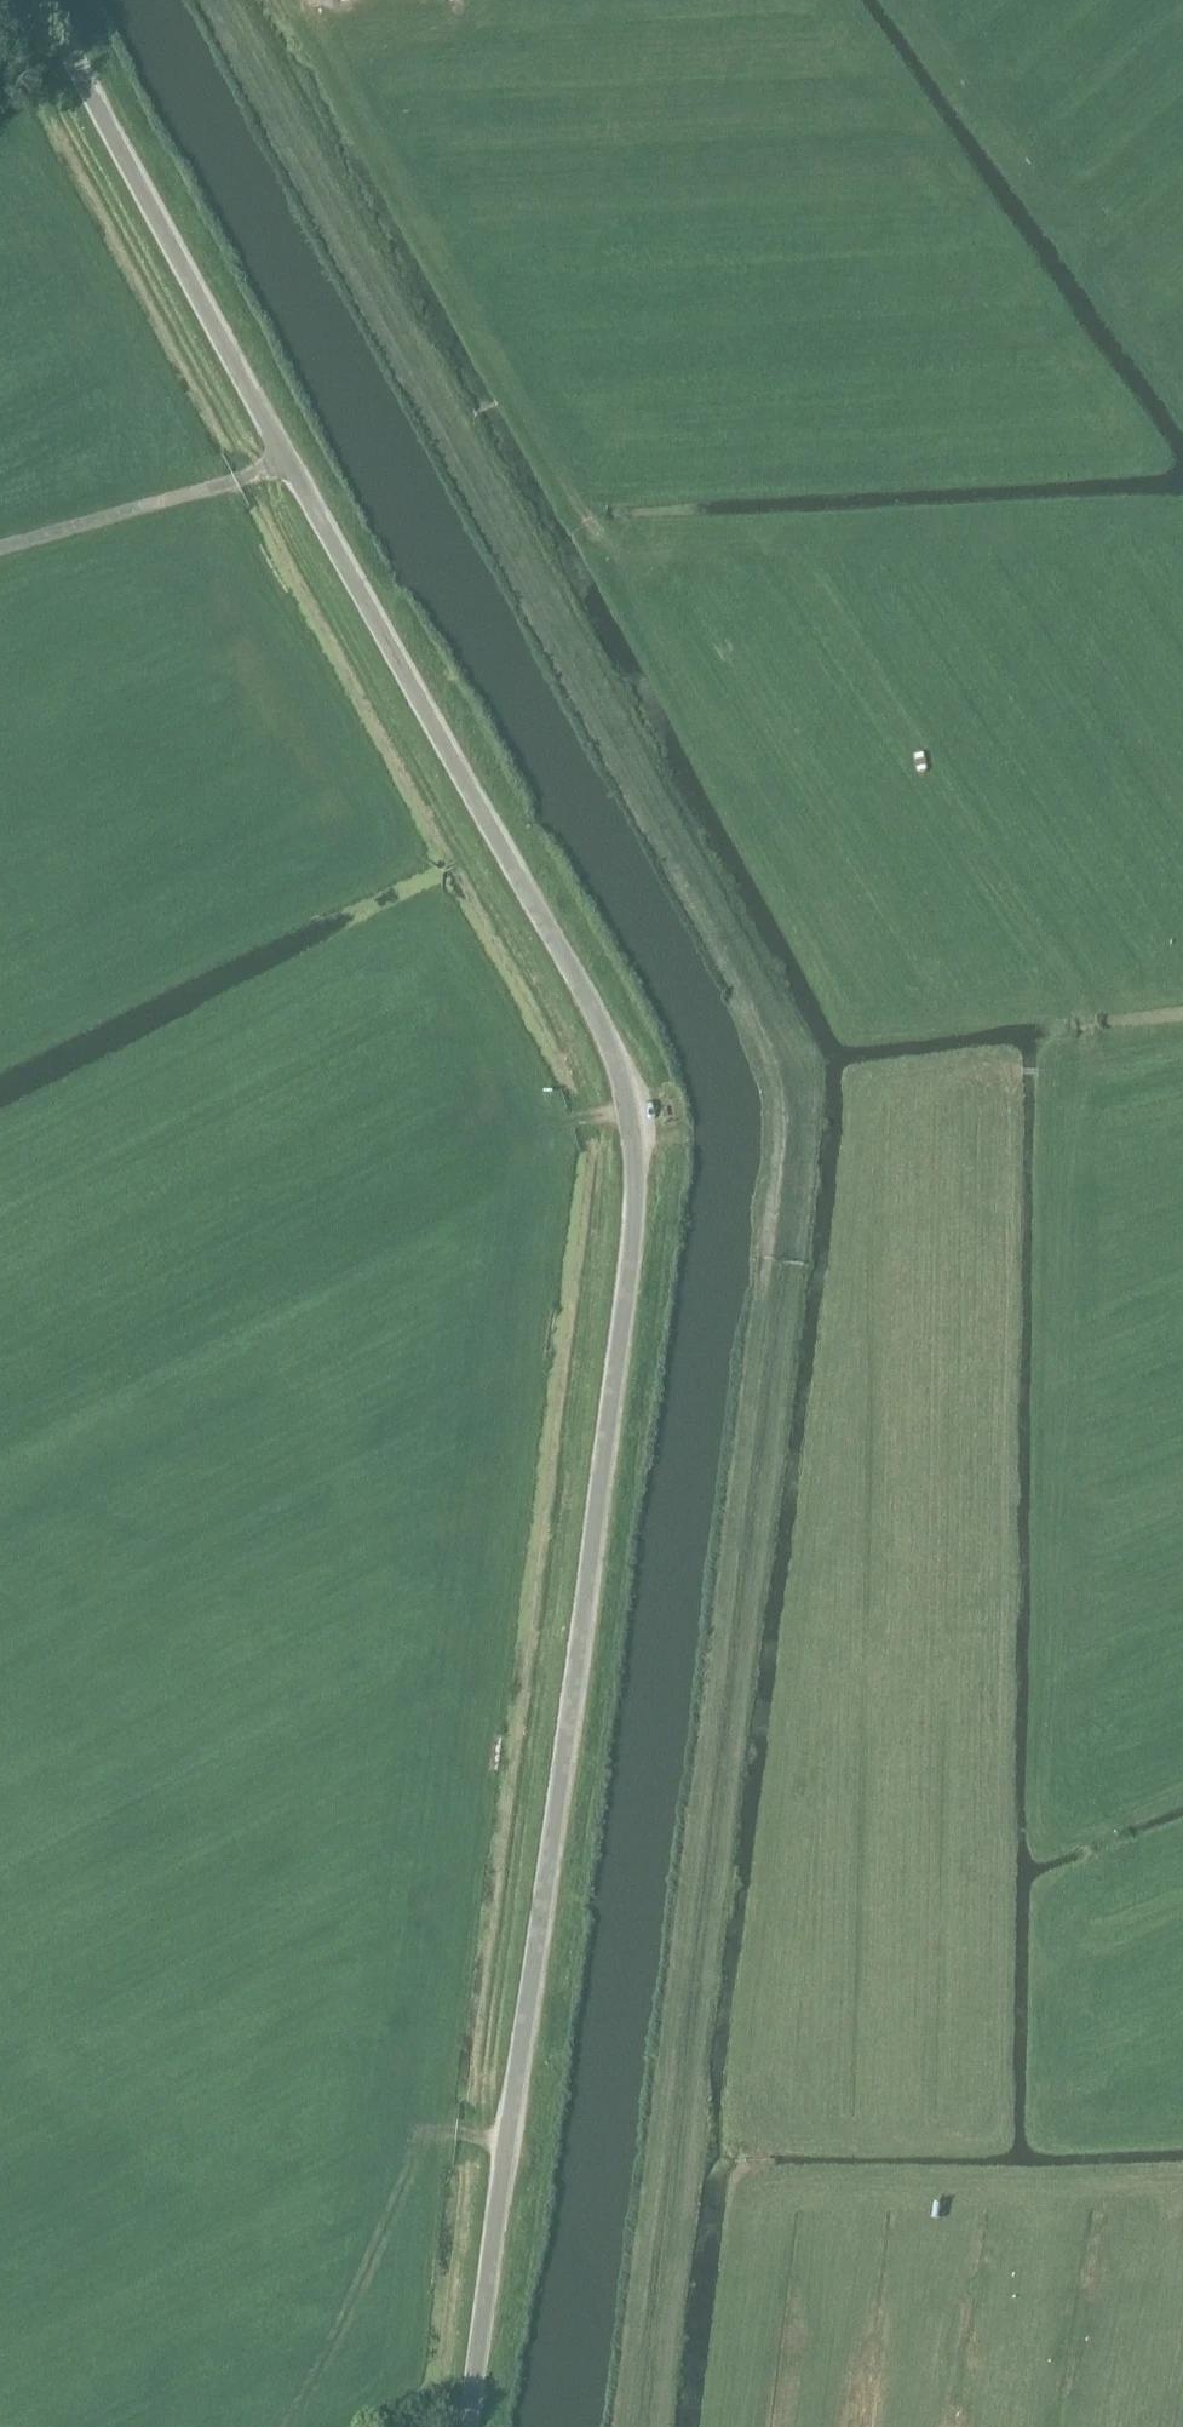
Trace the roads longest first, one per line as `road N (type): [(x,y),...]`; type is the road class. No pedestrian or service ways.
road 1 (unclassified): [(473,2426),(639,1268),(638,1112),(617,1049),(41,0)]
road 2 (track): [(0,550),(291,459)]

